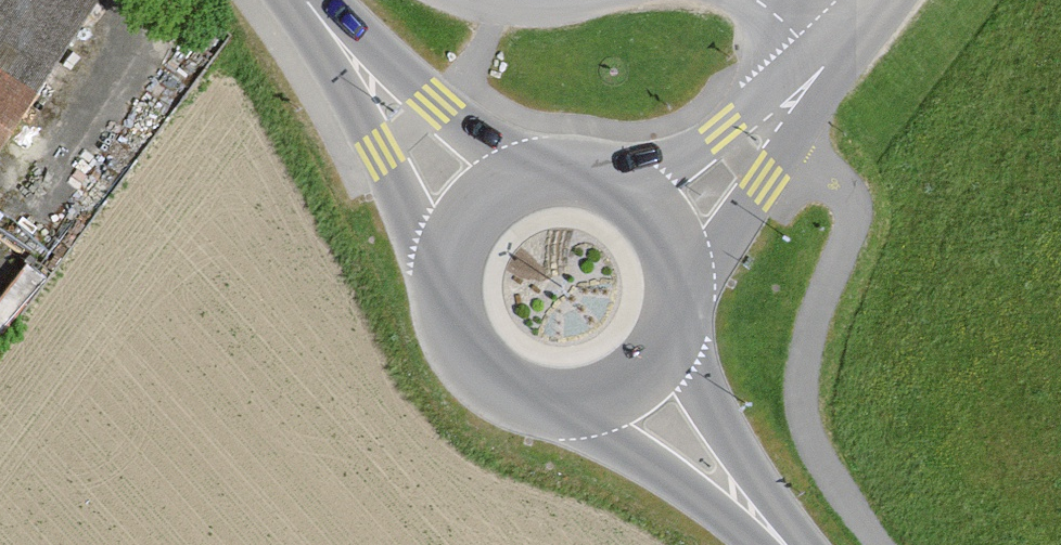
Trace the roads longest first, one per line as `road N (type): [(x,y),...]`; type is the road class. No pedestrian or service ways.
road 1 (secondary): [(486,197),(460,228),(446,265),(446,305),(458,343),(483,375),(517,396),(557,405),(597,400),(633,383)]
road 2 (residential): [(872,0),(807,81),(664,228)]
road 3 (secondary): [(304,0),(411,130),(486,197)]
road 4 (secondary): [(633,383),(782,544)]
road 5 (secondary): [(664,228),(628,188),(593,173),(519,177),(486,197)]
road 6 (secondary): [(633,383),(656,361),(680,303),(680,271),(664,228)]

